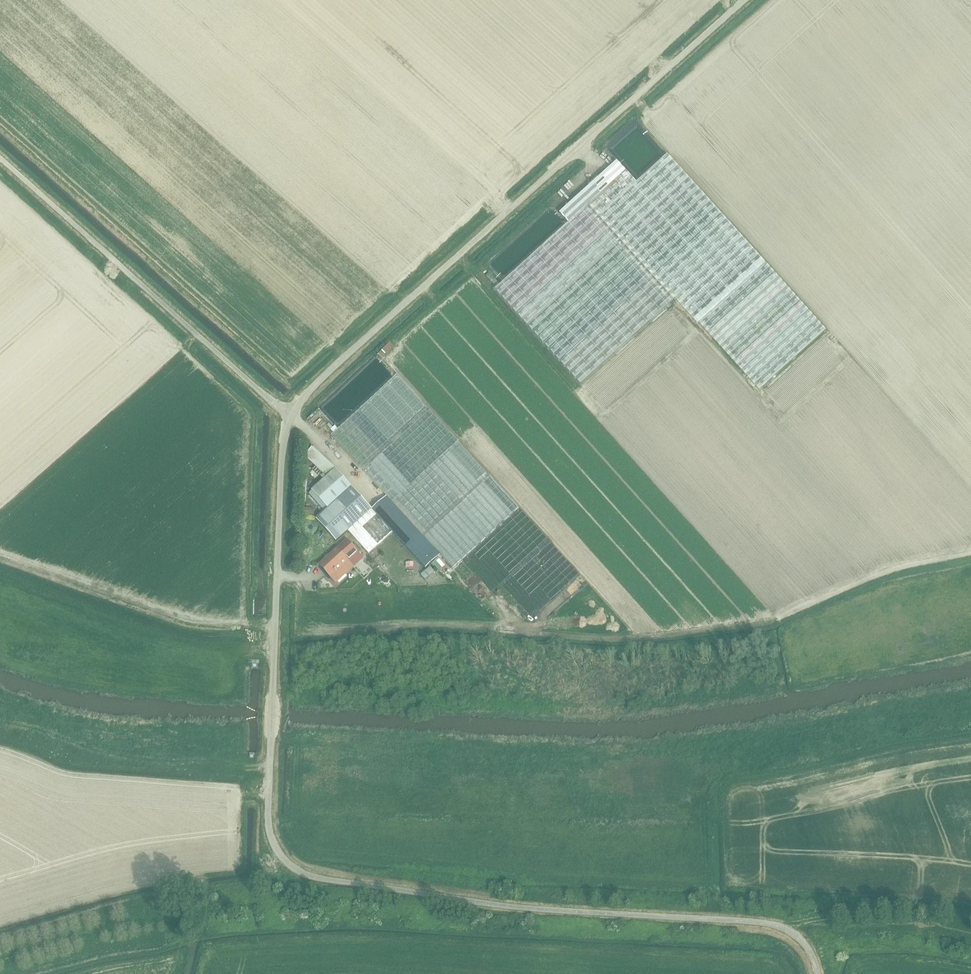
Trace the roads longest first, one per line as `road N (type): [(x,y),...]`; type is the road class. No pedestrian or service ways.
road 1 (unclassified): [(817,973),(795,931),(776,924),(514,908),(303,875),(283,858),(269,831),(288,413)]
road 2 (unclassified): [(288,413),(744,0)]
road 3 (unclassified): [(0,159),(288,413)]
road 4 (track): [(188,913),(0,952)]

